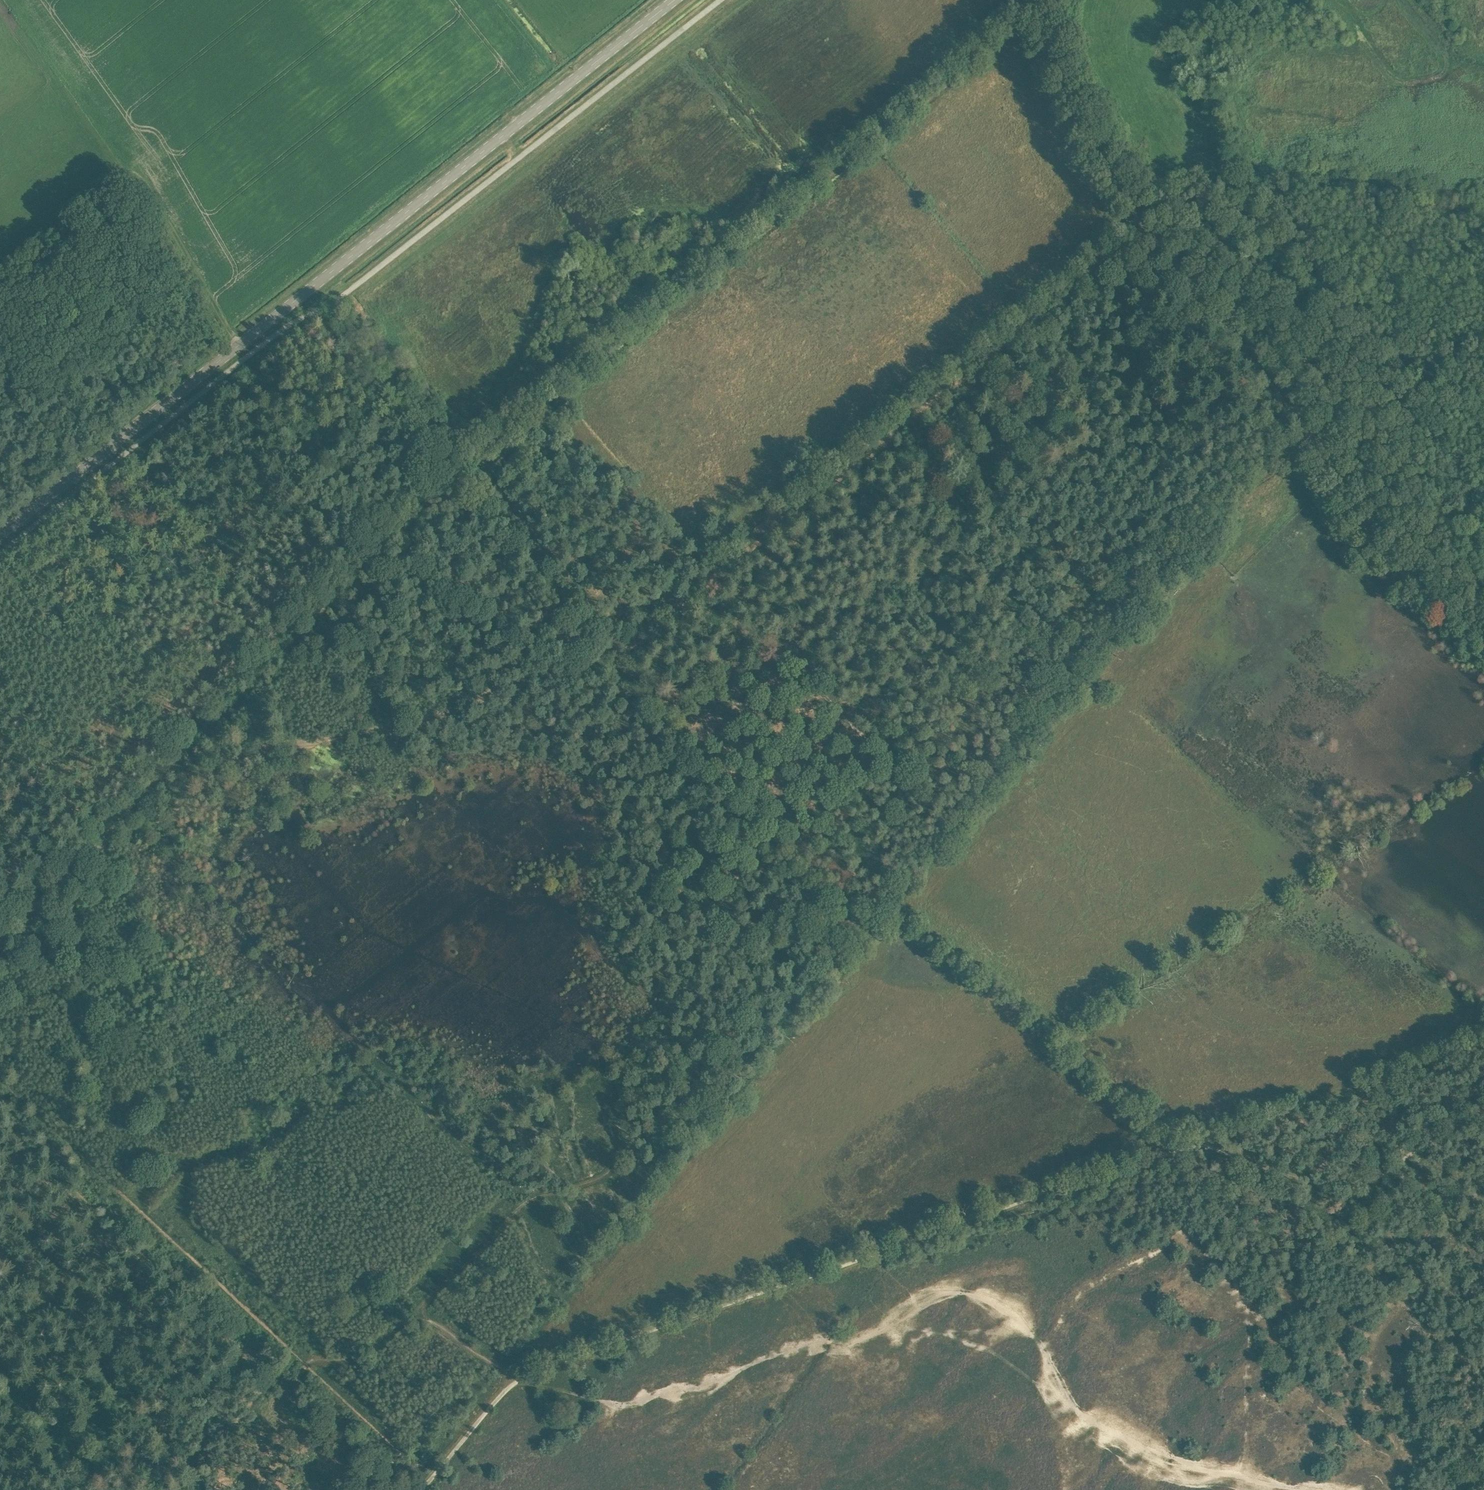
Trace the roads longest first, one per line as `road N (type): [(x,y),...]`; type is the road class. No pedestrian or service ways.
road 1 (track): [(421,1489),(494,1402),(536,1371),(1220,1138)]
road 2 (tertiary): [(0,534),(679,0)]
road 3 (track): [(1025,13),(465,457)]
road 4 (track): [(1483,638),(1381,551),(1302,427),(1143,221)]
road 5 (track): [(1220,1138),(1483,1044)]
road 6 (track): [(1143,221),(1109,177),(1018,0)]

